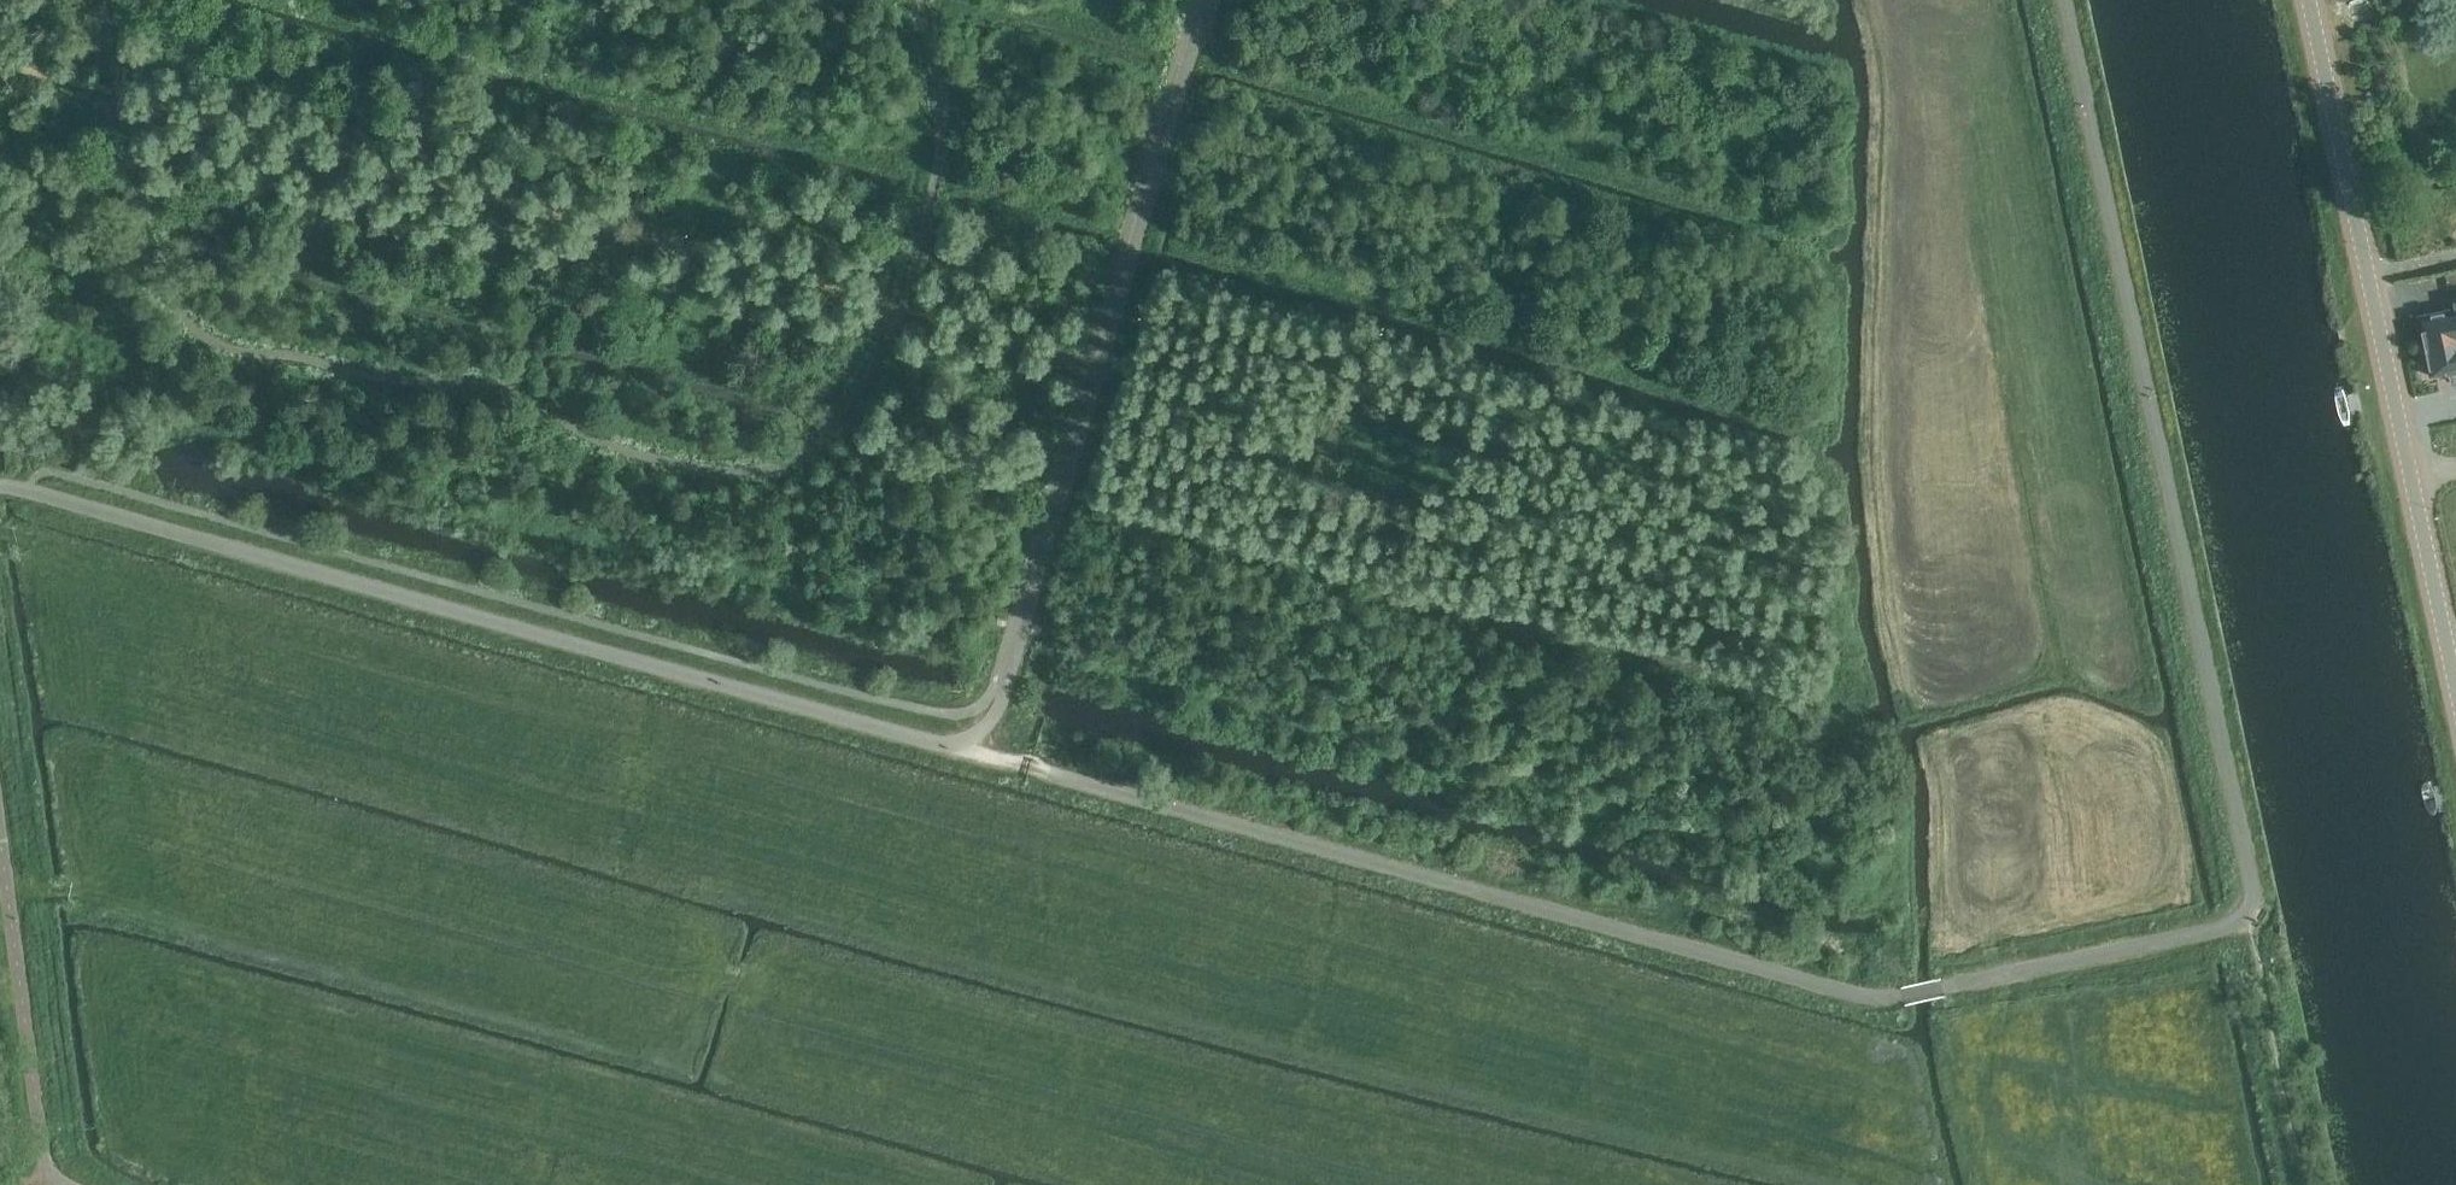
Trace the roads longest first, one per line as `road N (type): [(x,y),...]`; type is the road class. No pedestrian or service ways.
road 1 (tertiary): [(2455,679),(2311,0)]

